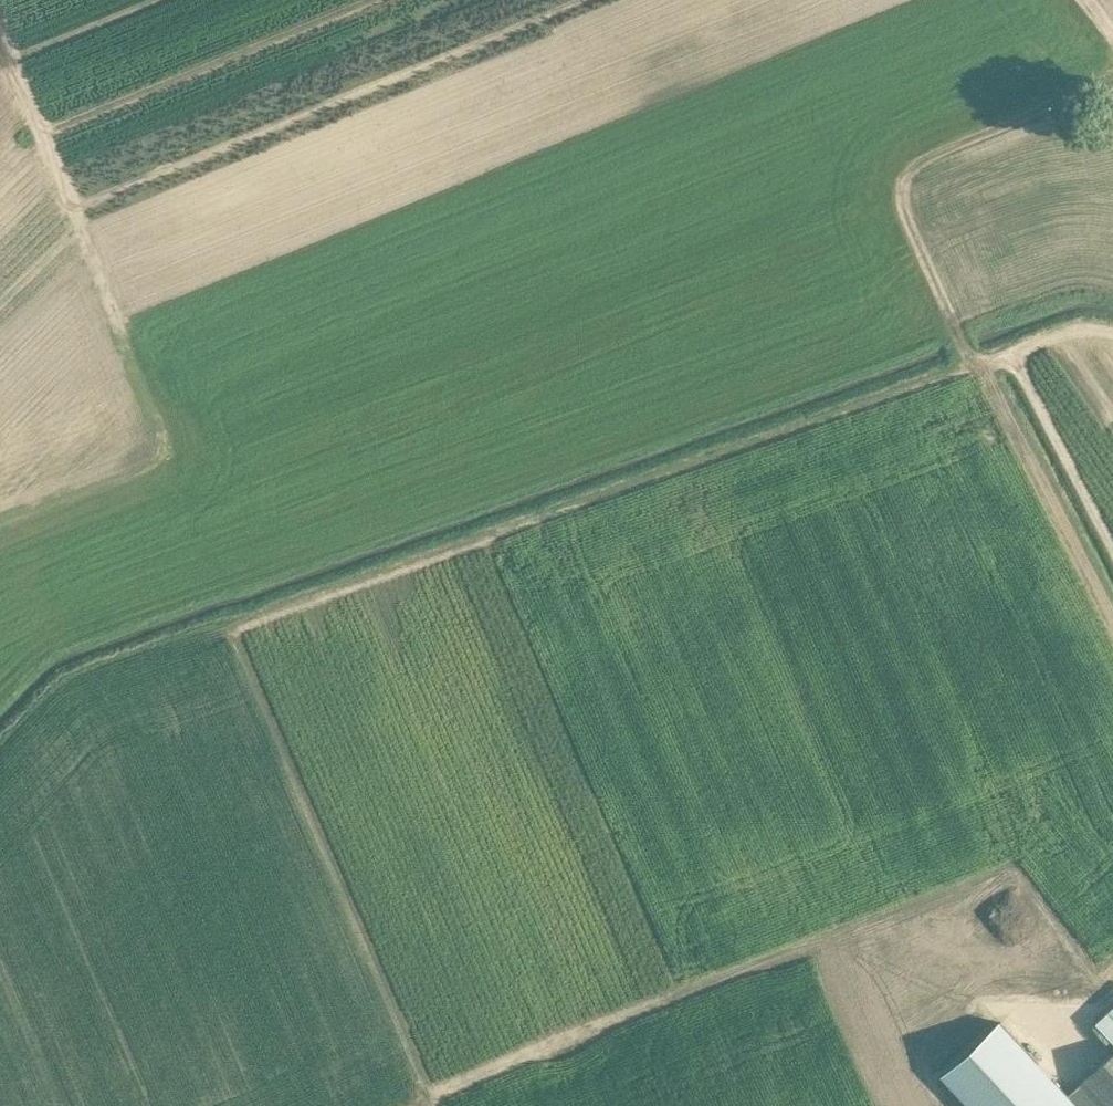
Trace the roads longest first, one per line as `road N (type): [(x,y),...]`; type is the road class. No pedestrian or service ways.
road 1 (track): [(1112,551),(1009,352),(977,365),(898,194),(913,173),(1061,108),(1112,70)]

